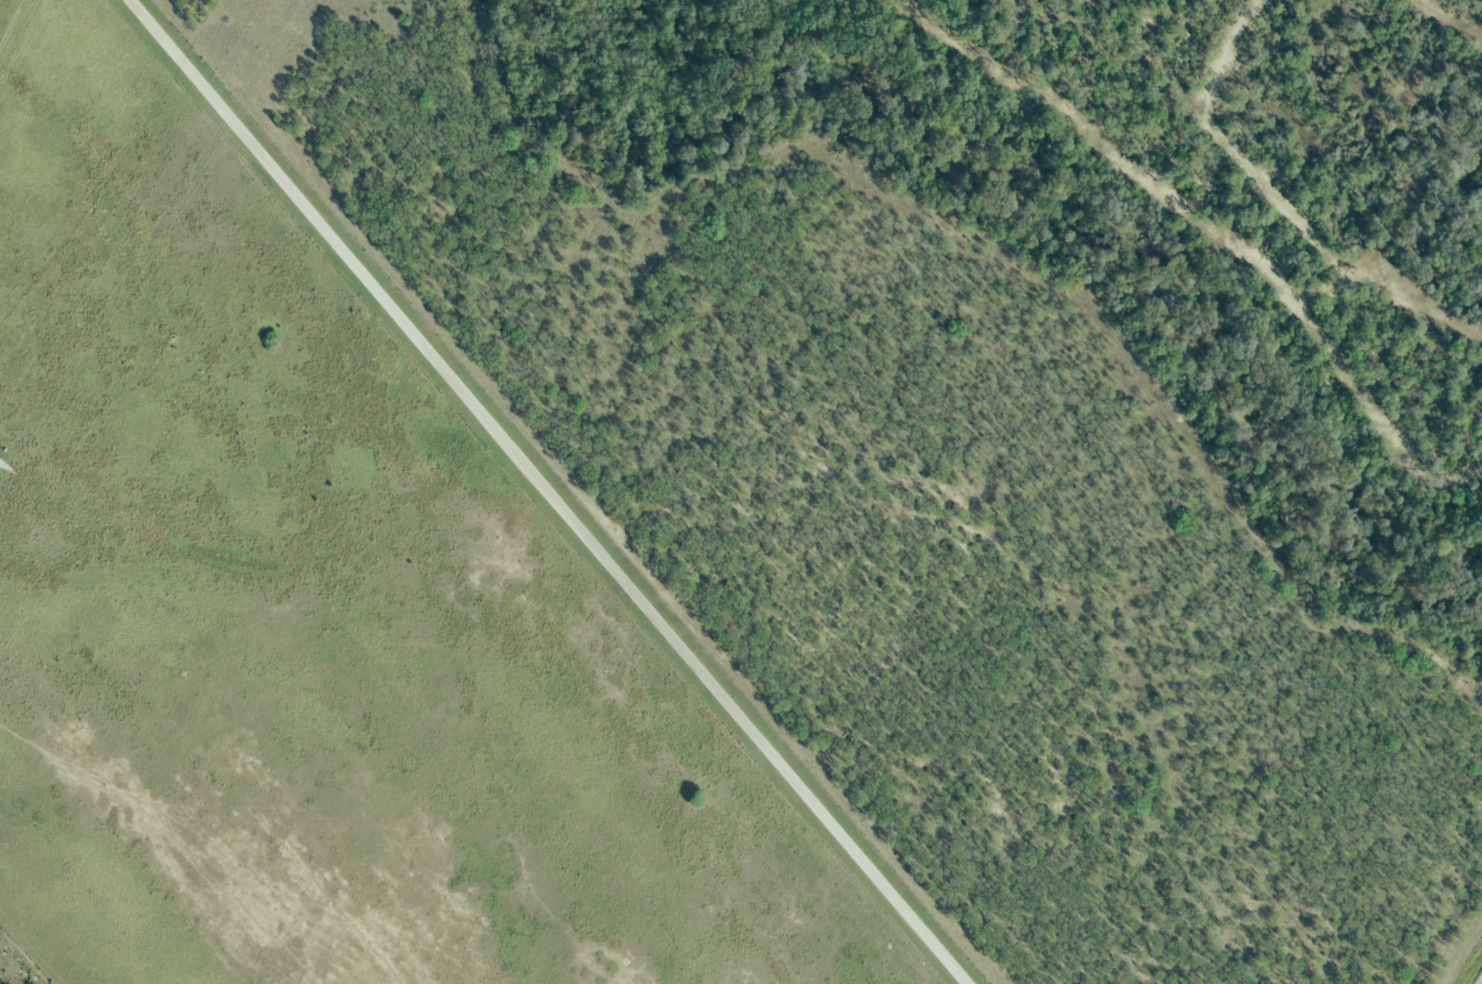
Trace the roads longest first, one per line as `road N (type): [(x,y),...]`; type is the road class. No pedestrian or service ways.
road 1 (residential): [(964,983),(129,0)]

